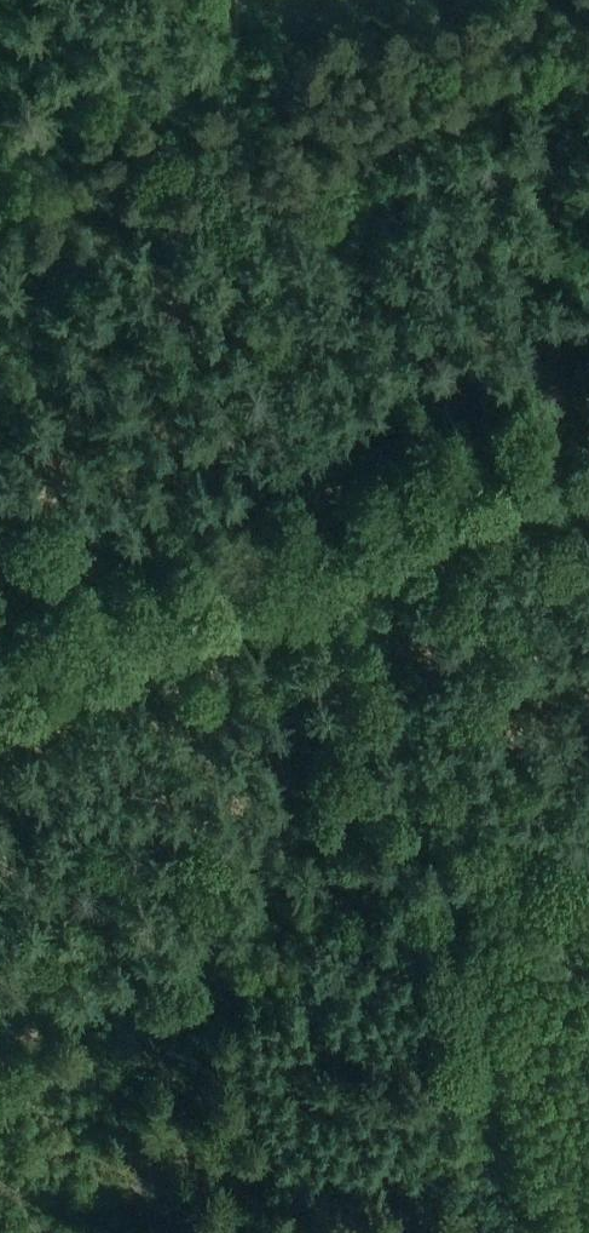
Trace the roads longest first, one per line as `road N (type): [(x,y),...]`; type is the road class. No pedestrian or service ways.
road 1 (track): [(0,657),(588,407)]
road 2 (track): [(300,345),(446,948)]
road 3 (track): [(446,948),(0,1059)]
road 4 (track): [(213,0),(300,345)]
road 5 (track): [(446,948),(518,1232)]
road 6 (track): [(446,948),(588,910)]

